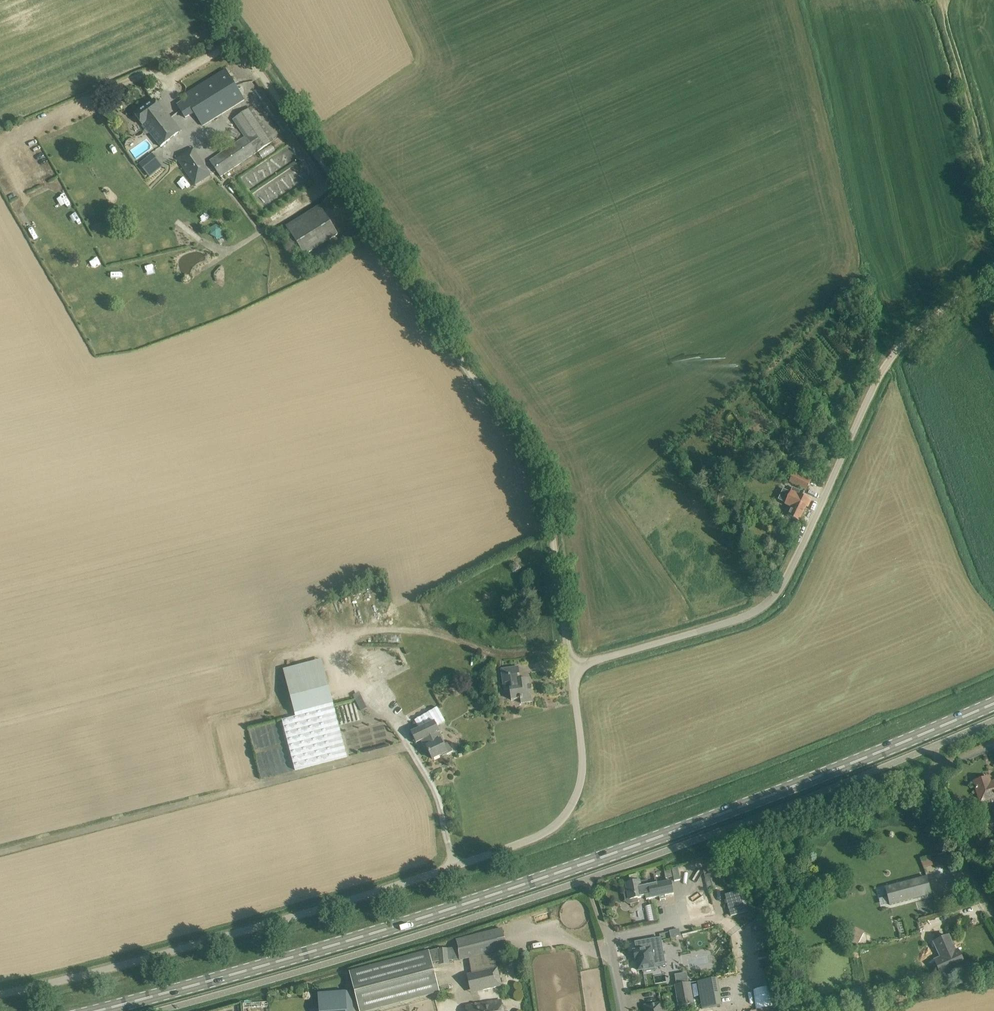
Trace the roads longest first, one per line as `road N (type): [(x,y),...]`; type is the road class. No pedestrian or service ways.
road 1 (primary): [(96,1010),(589,862),(993,703)]
road 2 (unclassified): [(570,669),(547,490),(211,0)]
road 3 (unclassified): [(0,994),(363,898),(537,837),(569,810),(582,774),(570,669)]
road 4 (unclassified): [(570,669),(767,604),(879,375),(895,351),(993,268)]
road 5 (track): [(408,745),(0,853)]
road 6 (track): [(0,726),(325,643)]
road 7 (residential): [(993,916),(932,784),(940,767),(993,745)]
road 8 (track): [(954,0),(993,163)]

